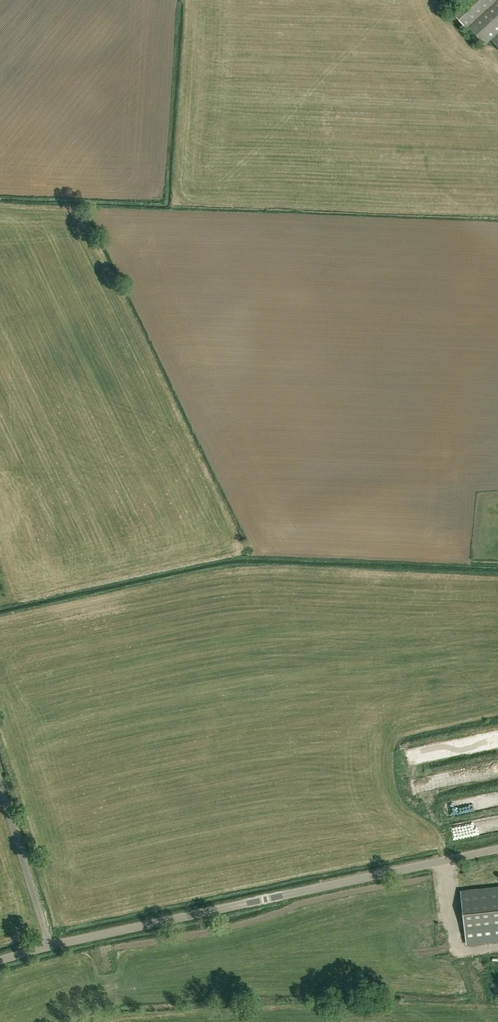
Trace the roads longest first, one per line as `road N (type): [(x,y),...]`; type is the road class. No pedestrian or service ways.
road 1 (unclassified): [(0,961),(497,848)]

